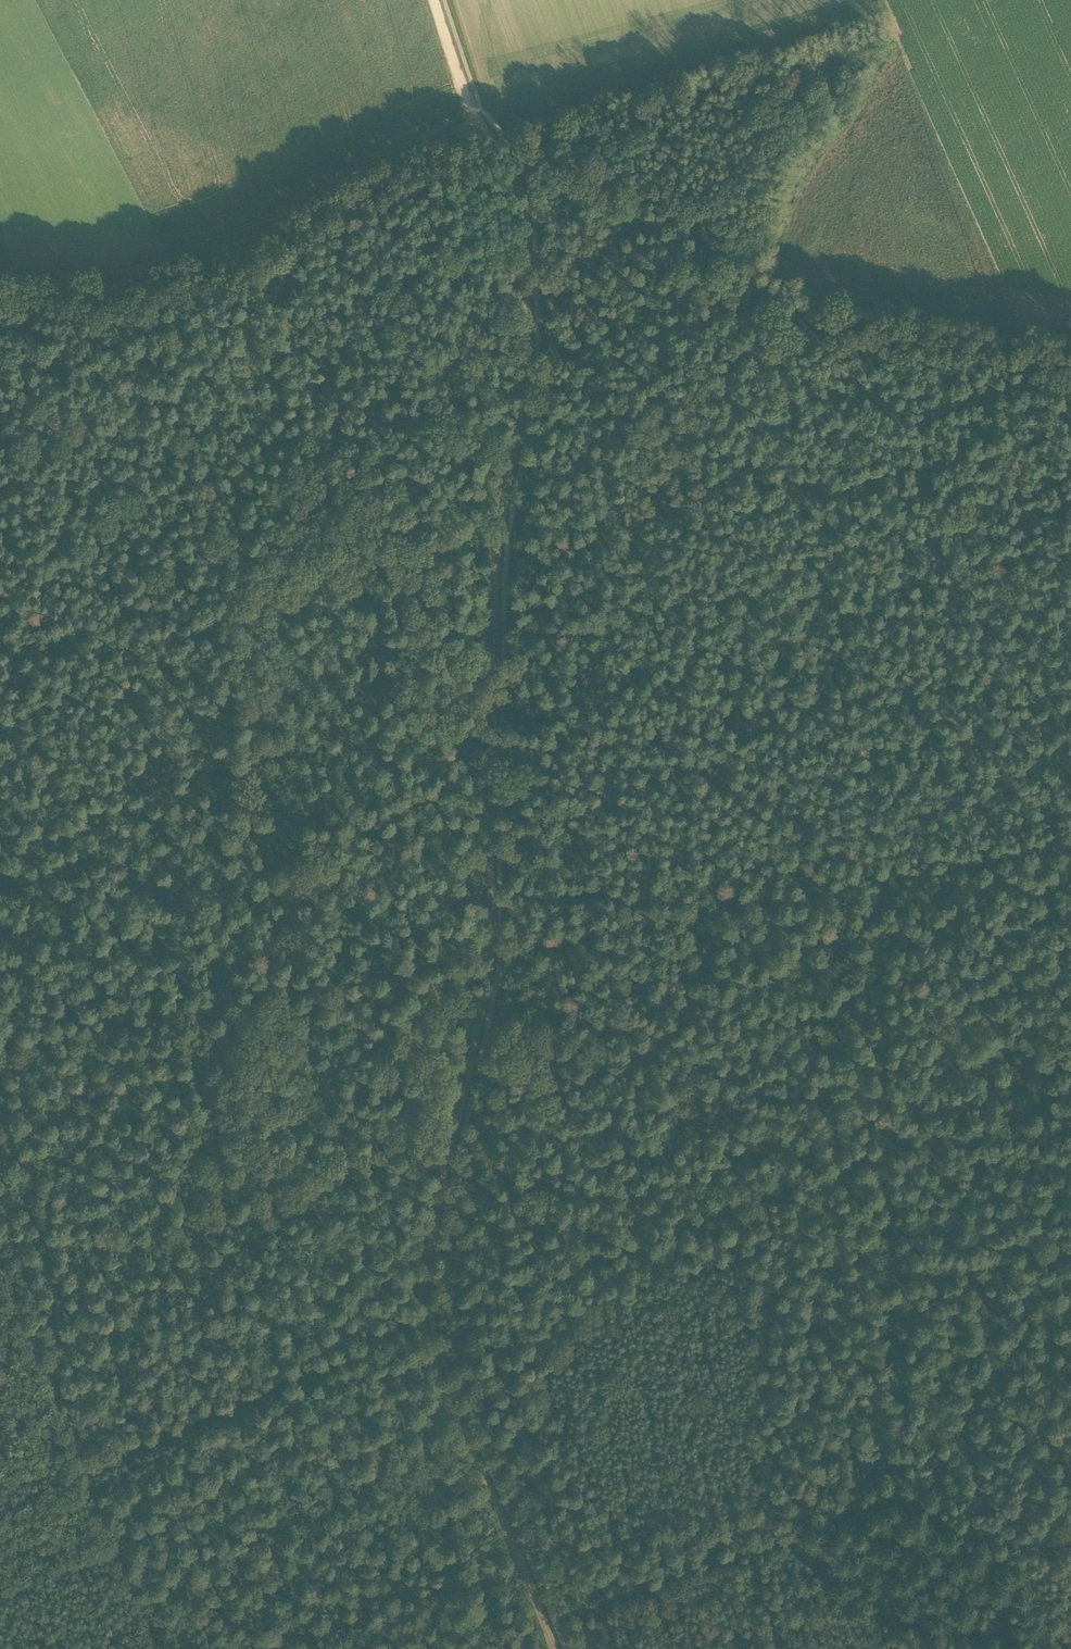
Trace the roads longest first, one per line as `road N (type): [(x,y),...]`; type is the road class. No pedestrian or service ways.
road 1 (track): [(884,875),(886,1137),(431,1314),(83,1470),(0,1479)]
road 2 (track): [(491,955),(425,1282),(426,1338),(555,1648)]
road 3 (track): [(1070,1056),(886,1137),(884,1180),(894,1319),(915,1409),(968,1500),(1004,1529),(1070,1554)]
road 4 (track): [(8,663),(210,563),(241,469),(277,443),(331,418),(428,405),(484,346),(530,321)]
road 5 (track): [(1070,335),(810,292),(782,282),(703,218),(532,155),(508,159)]
road 6 (track): [(491,955),(1070,840)]
road 7 (track): [(478,118),(124,273),(0,276)]
road 8 (track): [(0,1046),(491,955)]
road 9 (track): [(547,1629),(948,1474)]
road 10 (track): [(153,1648),(0,1267)]
road 11 (track): [(530,321),(499,556),(494,721)]
road 12 (track): [(494,721),(491,955)]
road 13 (track): [(508,159),(526,207),(530,321)]
road 14 (track): [(478,118),(435,0)]

